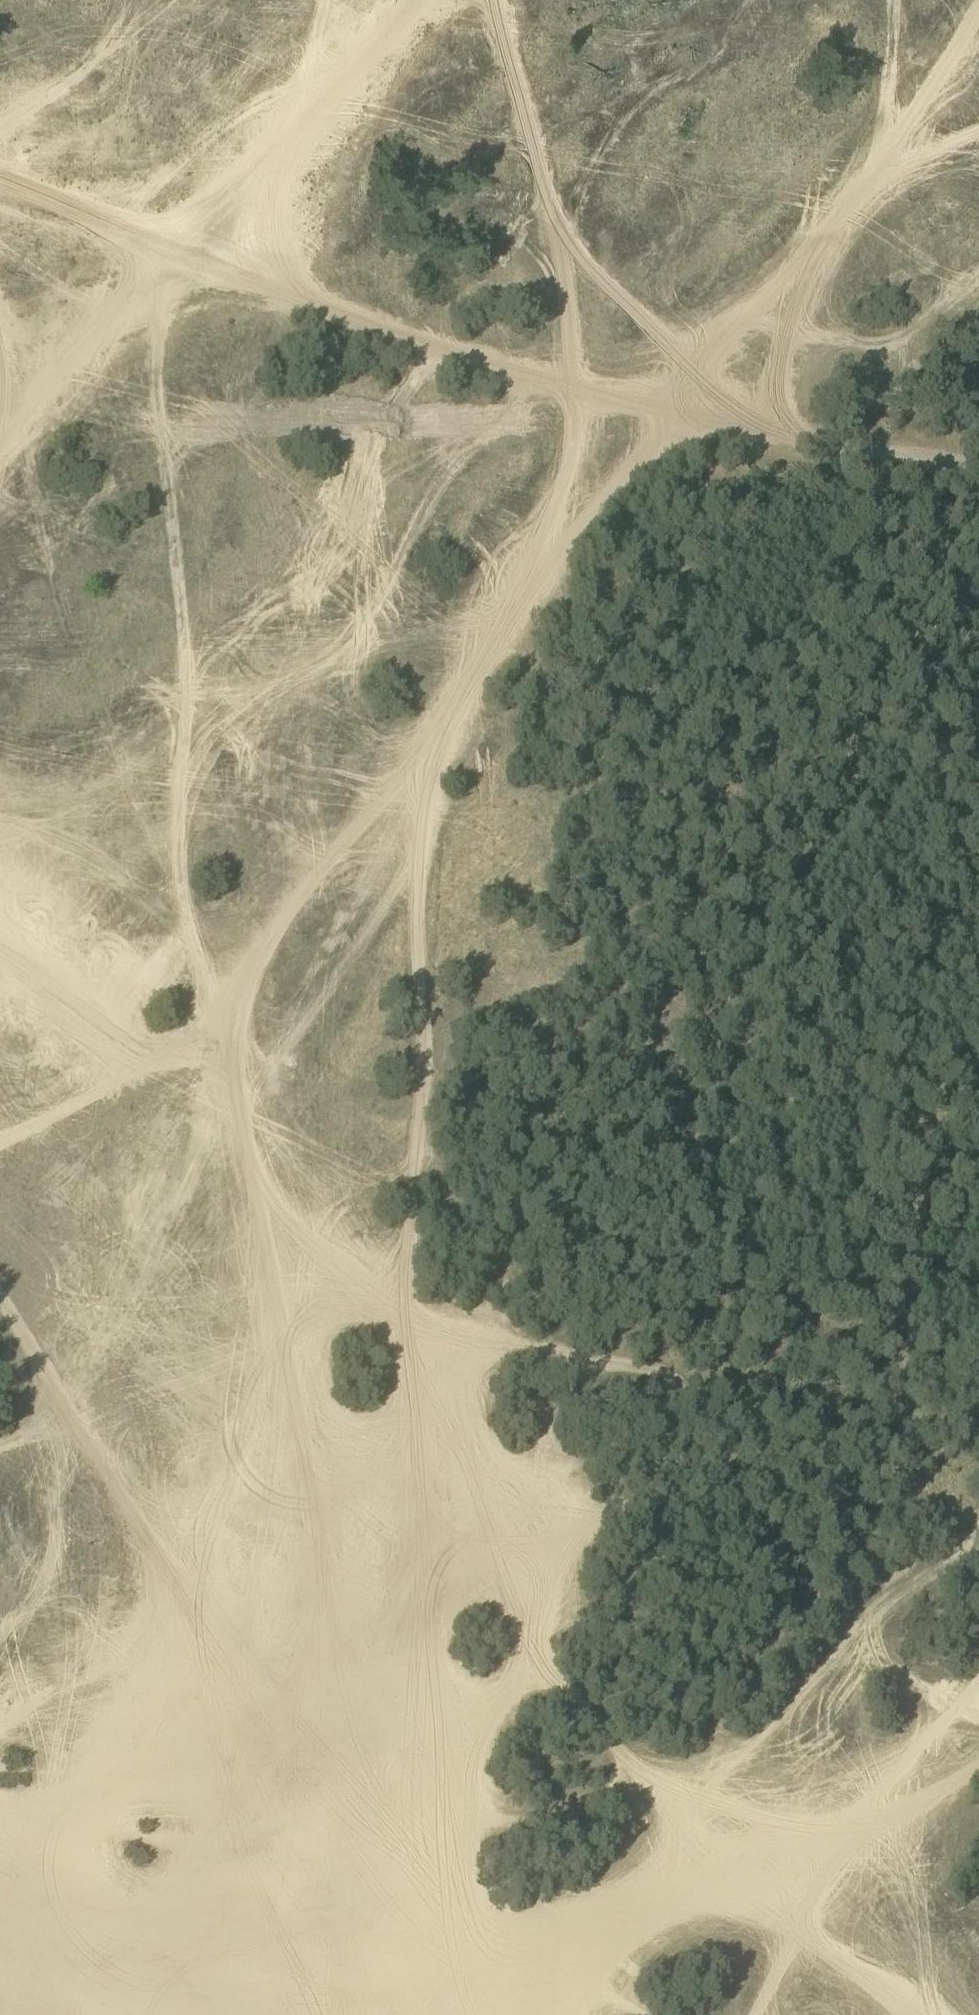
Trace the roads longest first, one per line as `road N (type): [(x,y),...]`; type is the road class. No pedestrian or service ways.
road 1 (track): [(0,177),(117,231),(806,442),(978,463)]

